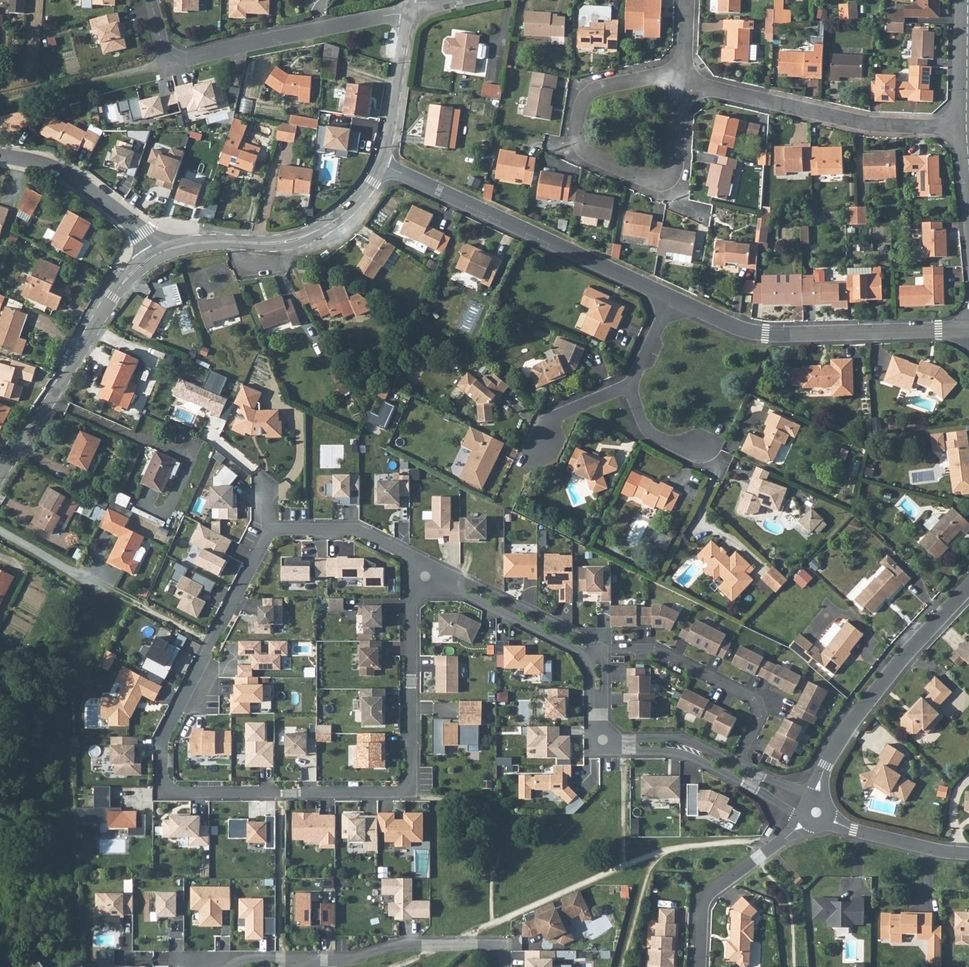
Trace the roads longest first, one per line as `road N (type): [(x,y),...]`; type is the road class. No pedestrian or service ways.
road 1 (residential): [(424,574),(355,530),(276,536),(168,740),(165,786),(171,794),(409,797),(417,790),(413,605)]
road 2 (residential): [(679,81),(668,175),(650,181),(587,155),(577,132),(588,94),(664,78)]
road 3 (residential): [(383,165),(672,299)]
road 4 (residential): [(672,299),(737,328),(780,333),(968,329)]
road 5 (residential): [(959,123),(869,121),(679,81)]
road 6 (residential): [(816,803),(836,741),(903,651),(968,584)]
road 7 (residential): [(383,165),(351,209),(305,236),(193,243),(151,257)]
road 8 (residential): [(151,257),(115,291),(0,472)]
road 9 (residential): [(733,772),(763,718),(757,698),(657,651),(595,651)]
road 10 (residential): [(733,772),(672,745),(601,741),(595,651)]
road 11 (residential): [(194,57),(407,11)]
road 12 (residential): [(310,961),(350,961),(407,946),(488,945),(503,966)]
road 13 (residential): [(808,823),(709,901),(702,966)]
road 14 (residential): [(151,257),(134,226),(66,173),(0,157)]
road 15 (residential): [(595,651),(424,574)]
road 16 (residential): [(407,11),(383,165)]
road 17 (residential): [(829,822),(968,853)]
road 18 (residential): [(959,123),(962,0)]

